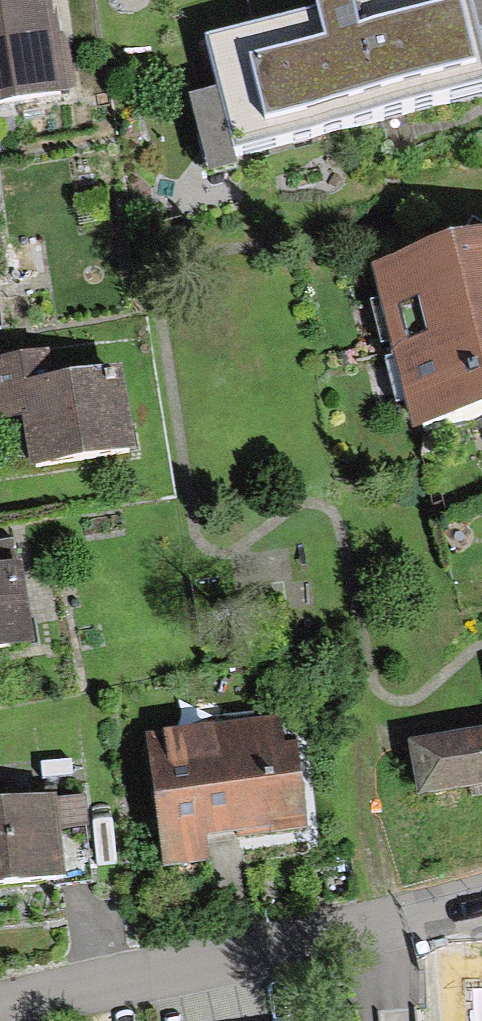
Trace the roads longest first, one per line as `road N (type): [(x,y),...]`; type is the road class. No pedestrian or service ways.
road 1 (residential): [(0,1003),(481,884)]

